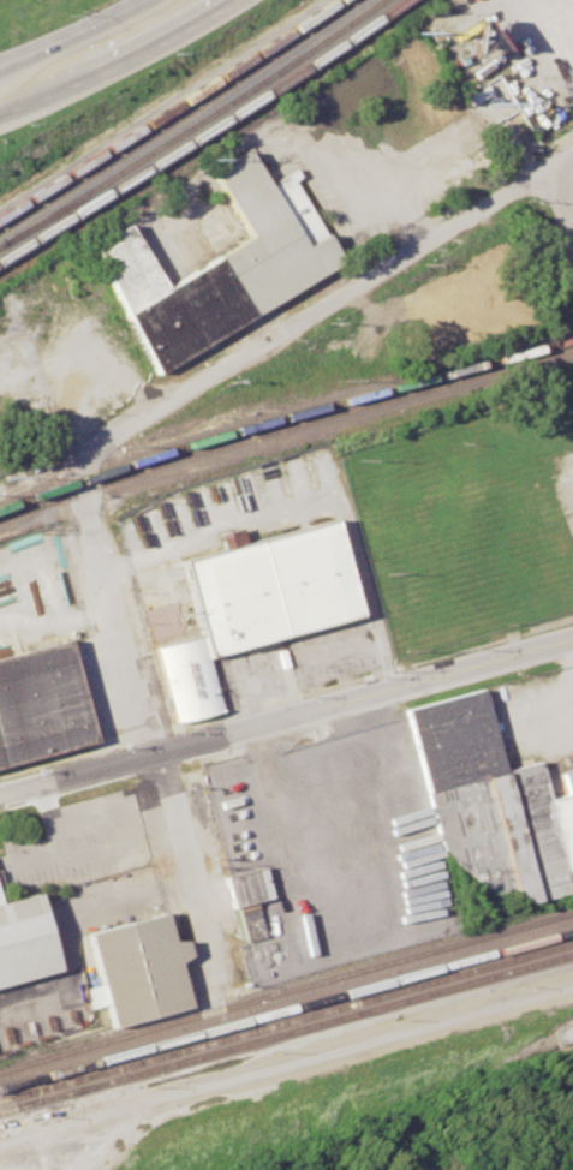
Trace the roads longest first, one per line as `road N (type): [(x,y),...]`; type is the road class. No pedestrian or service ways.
road 1 (tertiary): [(0,797),(572,637)]
road 2 (residential): [(82,477),(102,443),(572,154)]
road 3 (residential): [(221,975),(82,477)]
road 4 (primary): [(0,110),(147,48),(232,0)]
road 5 (primary): [(137,0),(0,63)]

